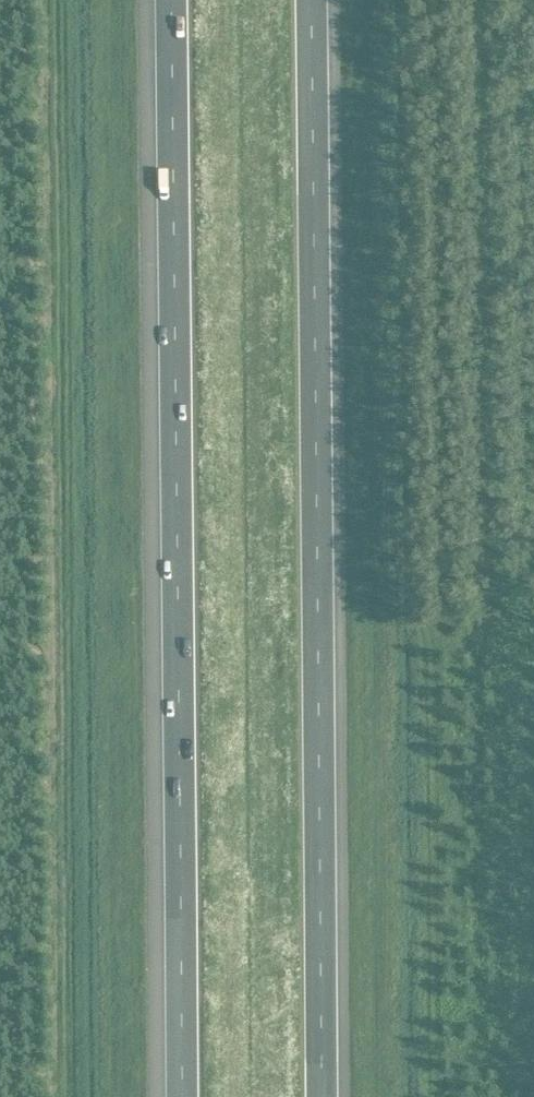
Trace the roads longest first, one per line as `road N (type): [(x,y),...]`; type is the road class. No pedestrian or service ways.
road 1 (motorway): [(319,1096),(311,0)]
road 2 (motorway): [(174,0),(182,1096)]

